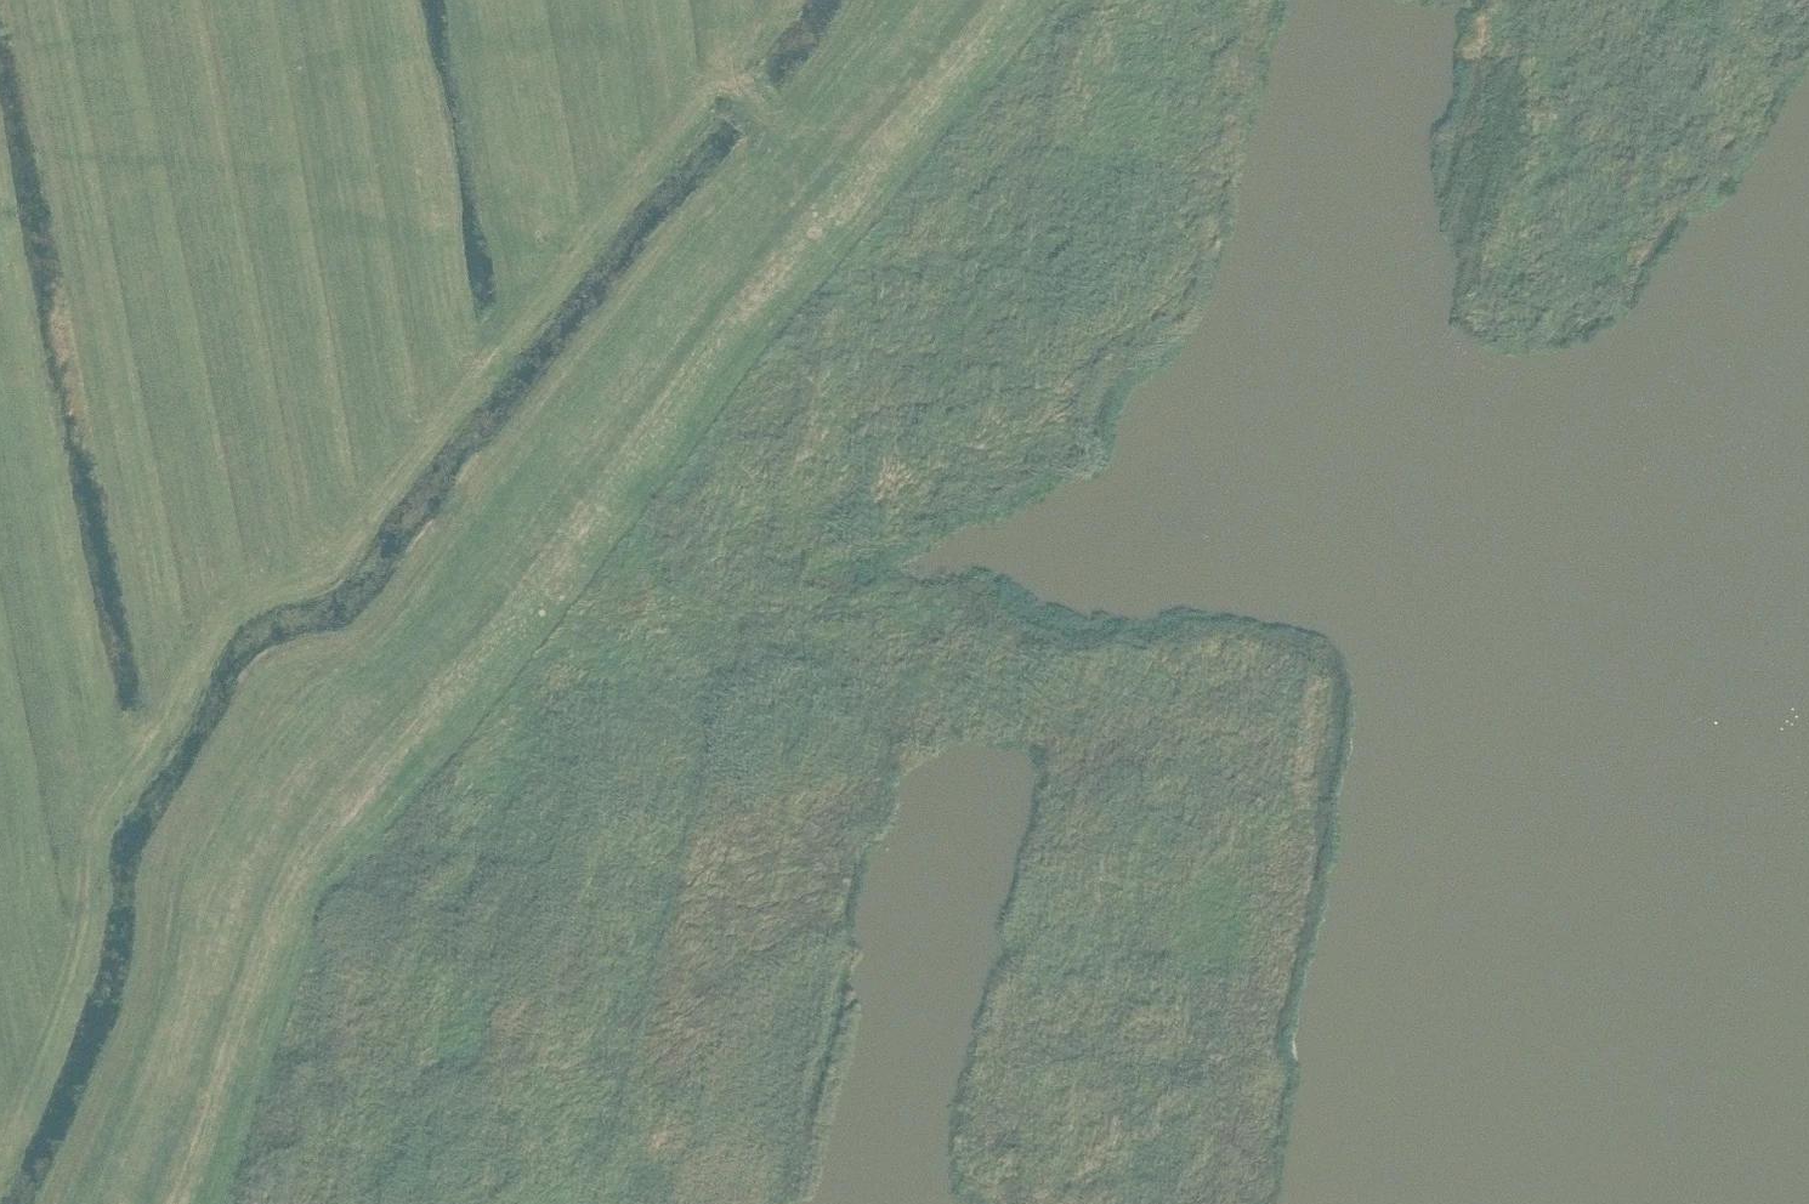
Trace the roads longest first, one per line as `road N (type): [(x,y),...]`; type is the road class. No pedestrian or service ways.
road 1 (track): [(978,0),(446,651),(328,769),(258,889),(195,1082),(138,1203)]

